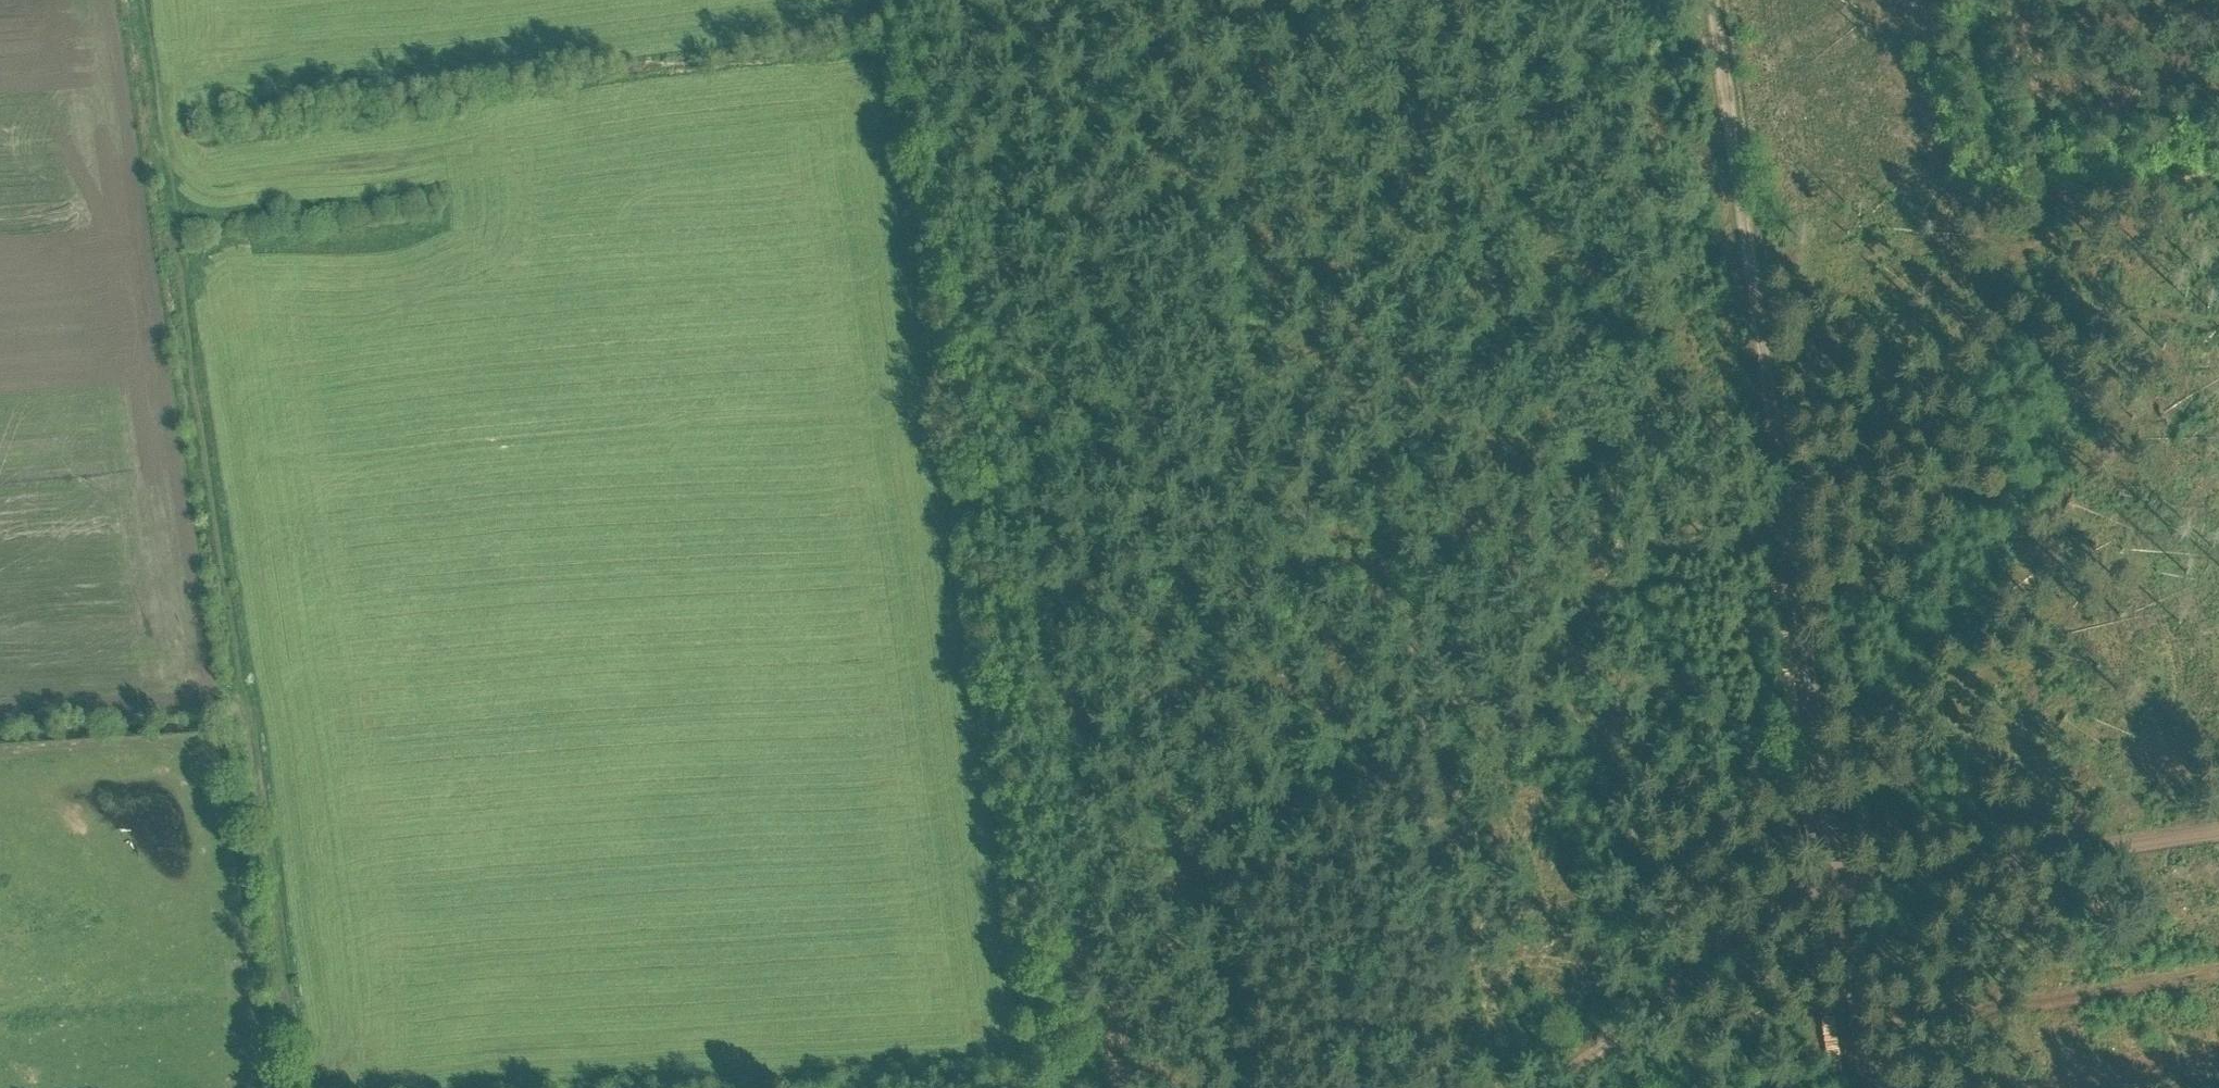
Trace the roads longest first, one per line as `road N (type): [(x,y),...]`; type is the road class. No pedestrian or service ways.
road 1 (track): [(1836,892),(1715,0)]
road 2 (track): [(1836,892),(2218,839)]
road 3 (track): [(1562,1087),(1794,912),(1836,892)]
road 4 (track): [(1863,1087),(1836,892)]

